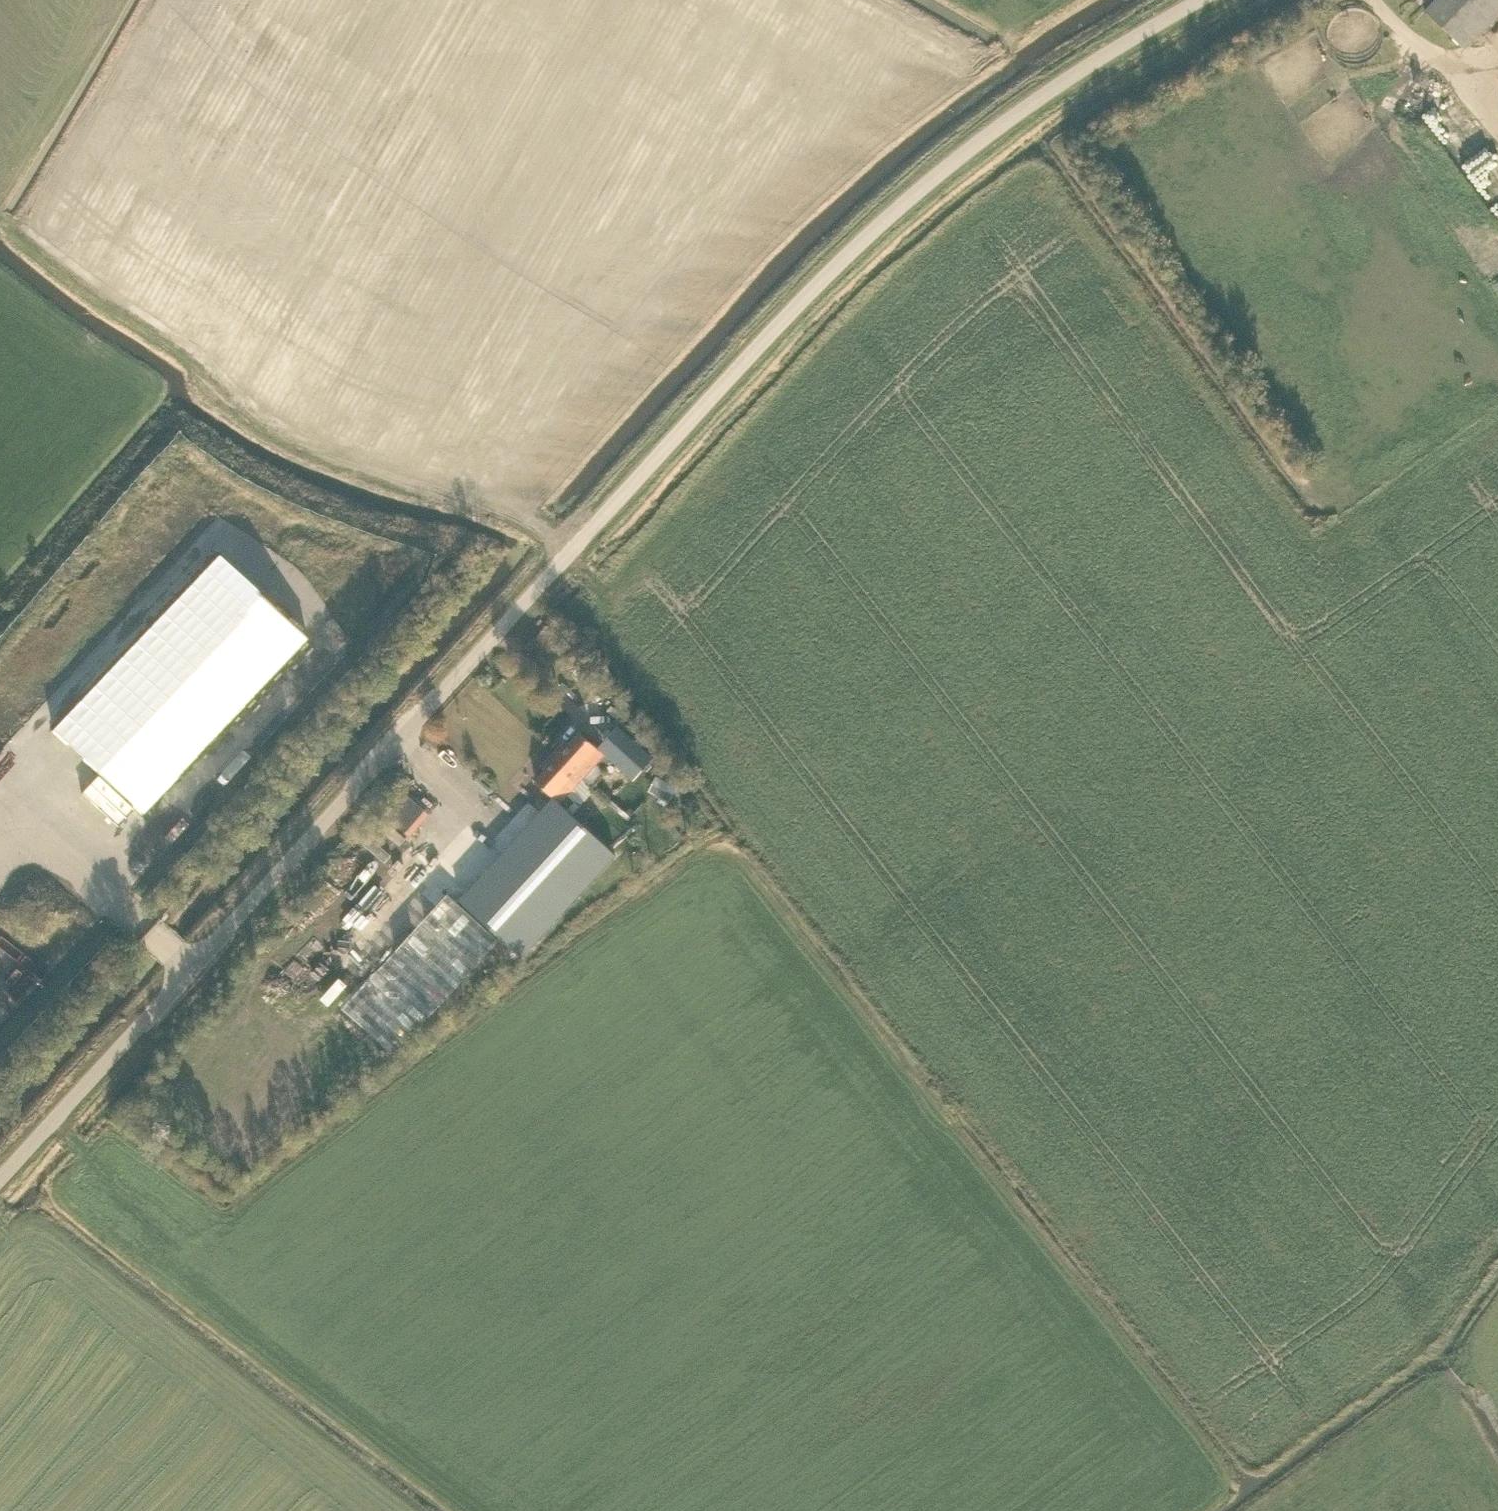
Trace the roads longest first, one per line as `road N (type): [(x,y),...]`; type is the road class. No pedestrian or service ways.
road 1 (unclassified): [(0,1179),(842,260),(1011,119),(1200,0)]

